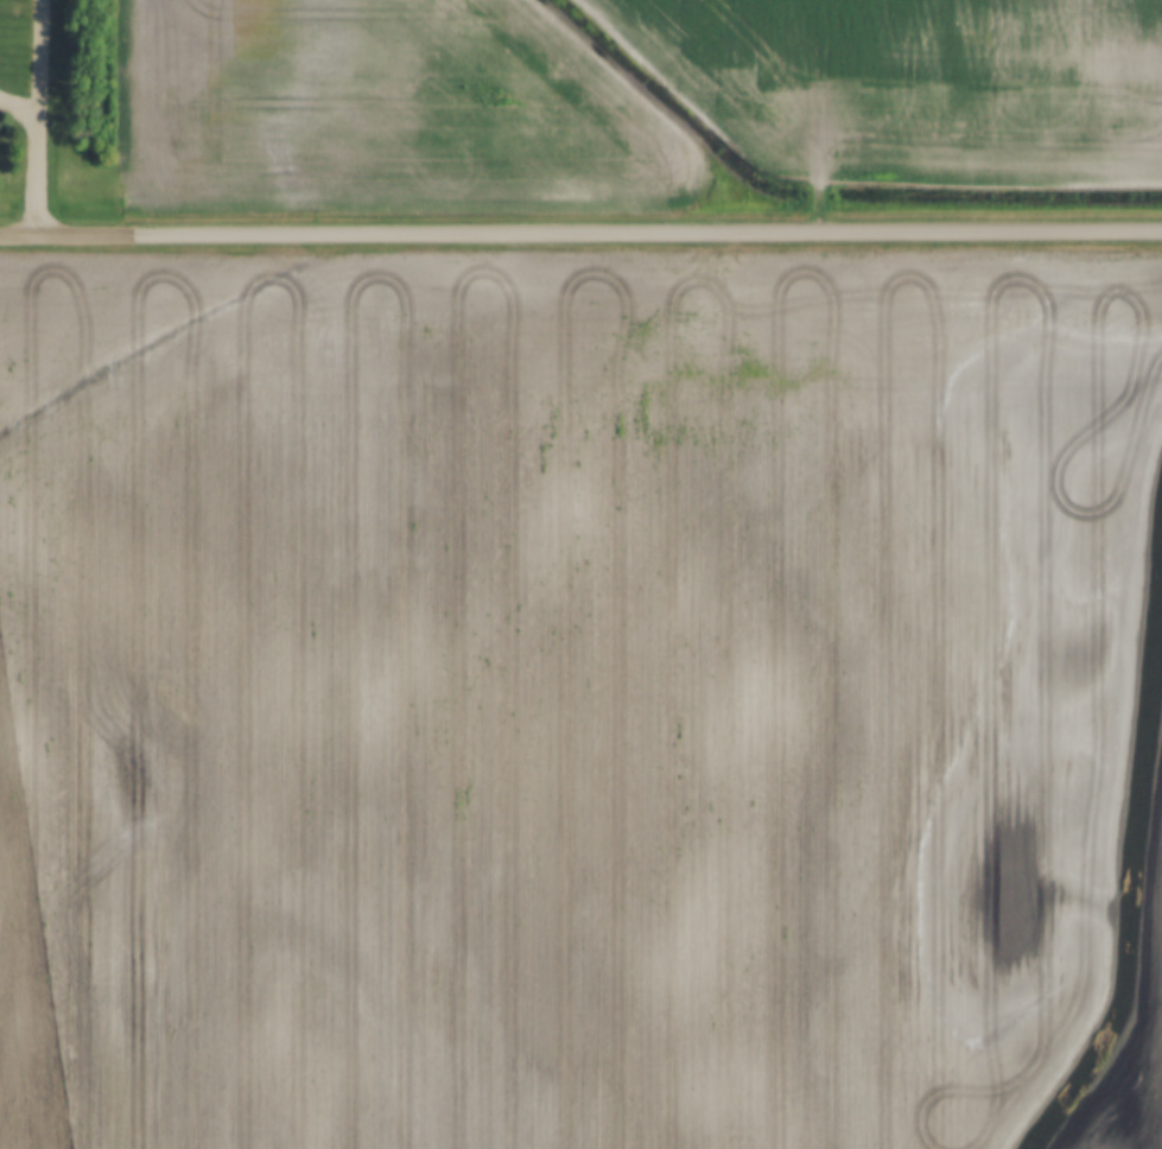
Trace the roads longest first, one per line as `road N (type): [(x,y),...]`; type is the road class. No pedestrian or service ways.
road 1 (residential): [(1161,229),(0,233)]

